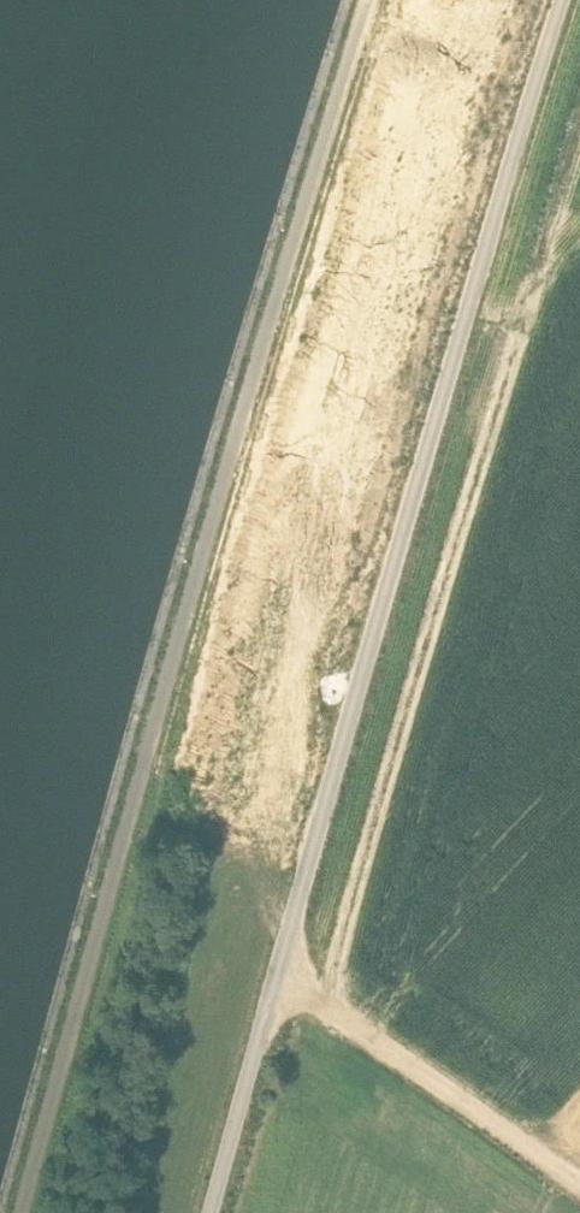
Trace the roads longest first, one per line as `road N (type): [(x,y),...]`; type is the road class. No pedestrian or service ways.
road 1 (unclassified): [(213,1212),(563,0)]
road 2 (track): [(278,974),(579,1187)]

